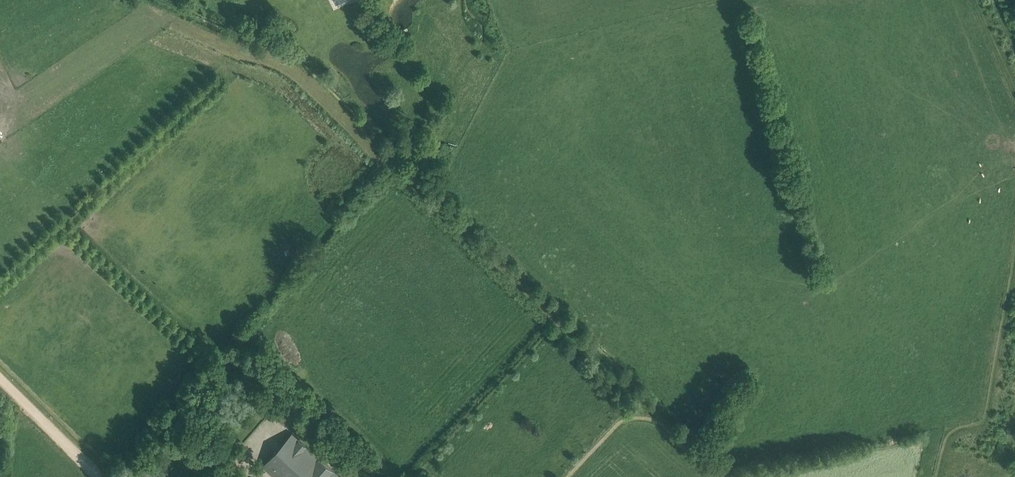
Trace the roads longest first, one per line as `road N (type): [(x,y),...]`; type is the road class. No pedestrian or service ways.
road 1 (track): [(0,378),(99,476)]

